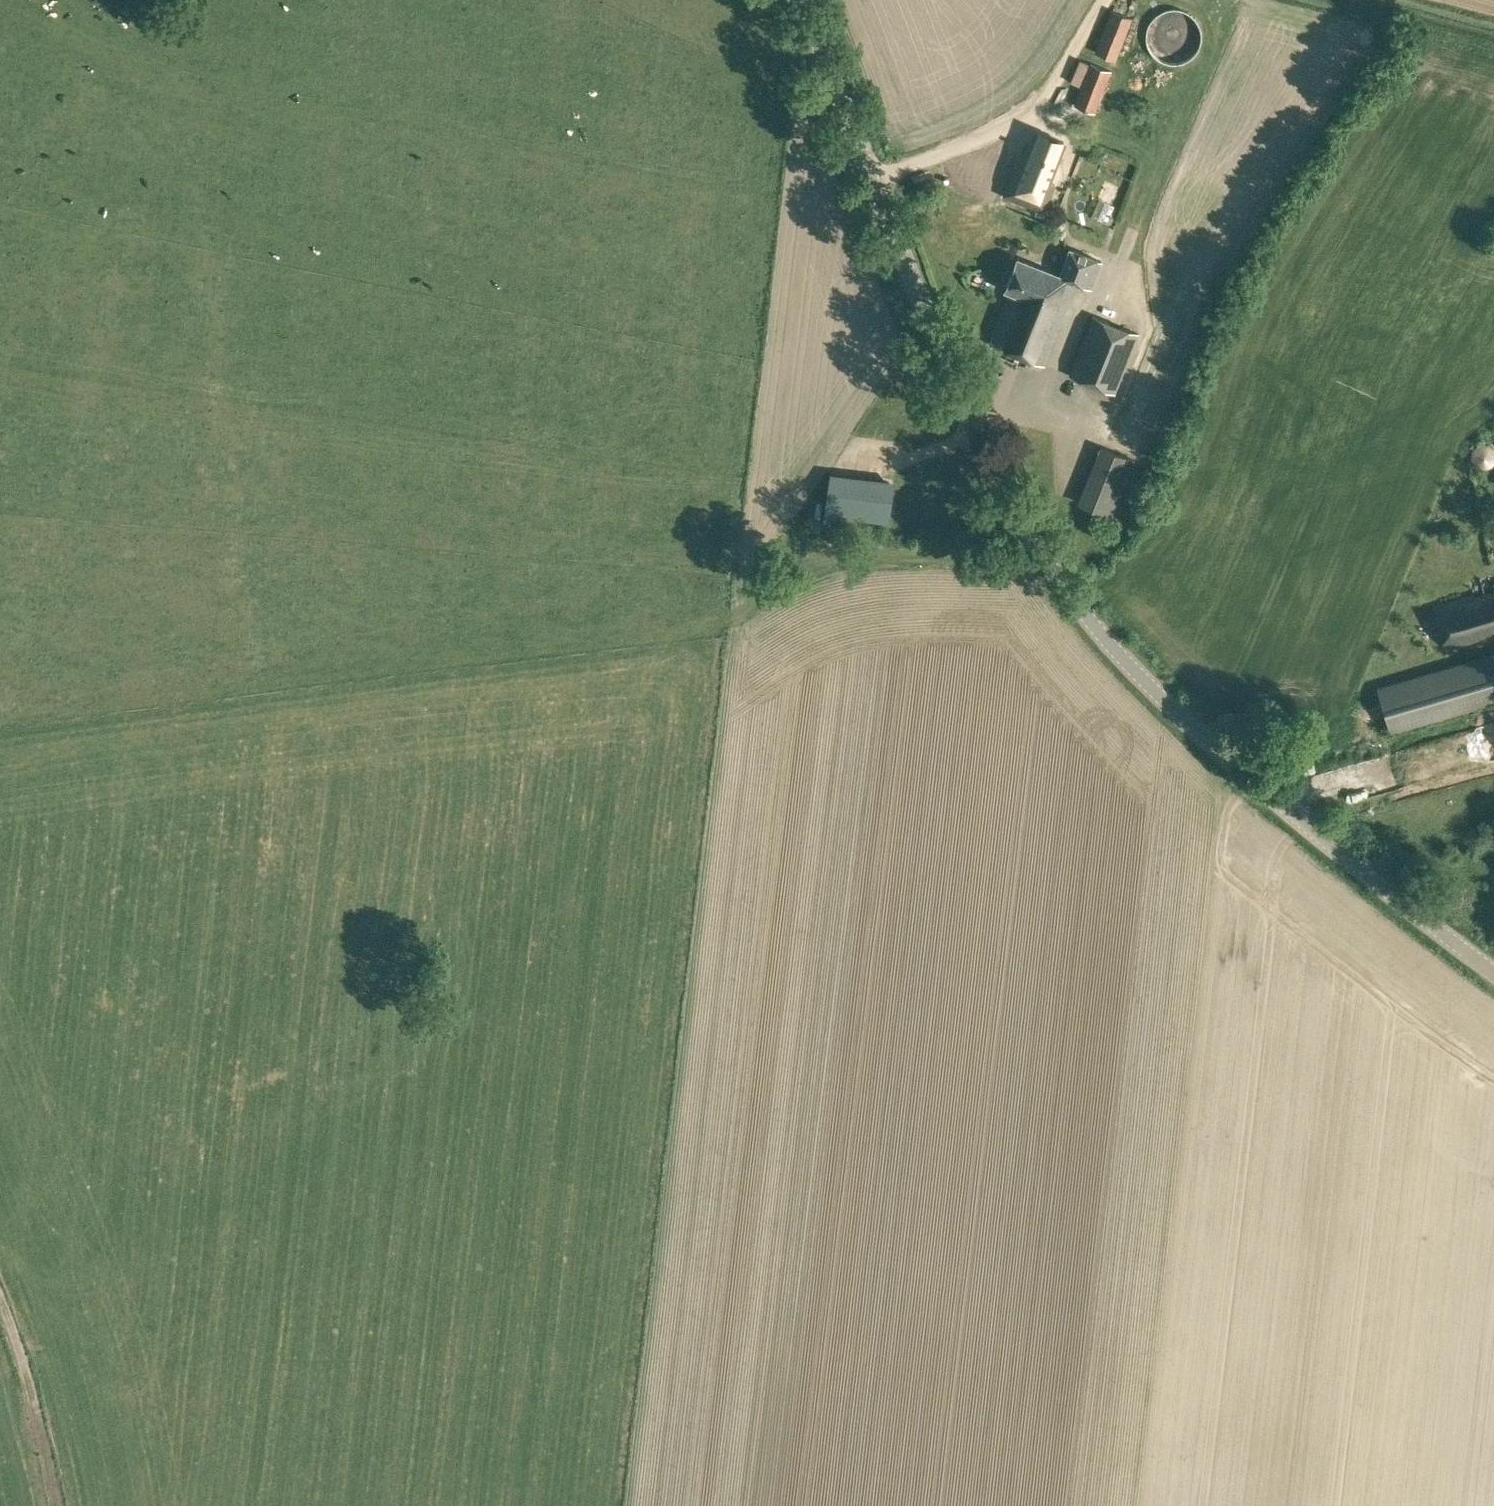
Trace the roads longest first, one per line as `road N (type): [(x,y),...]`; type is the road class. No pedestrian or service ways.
road 1 (tertiary): [(1493,972),(1205,739),(1135,672),(1069,590),(979,437),(802,0)]

